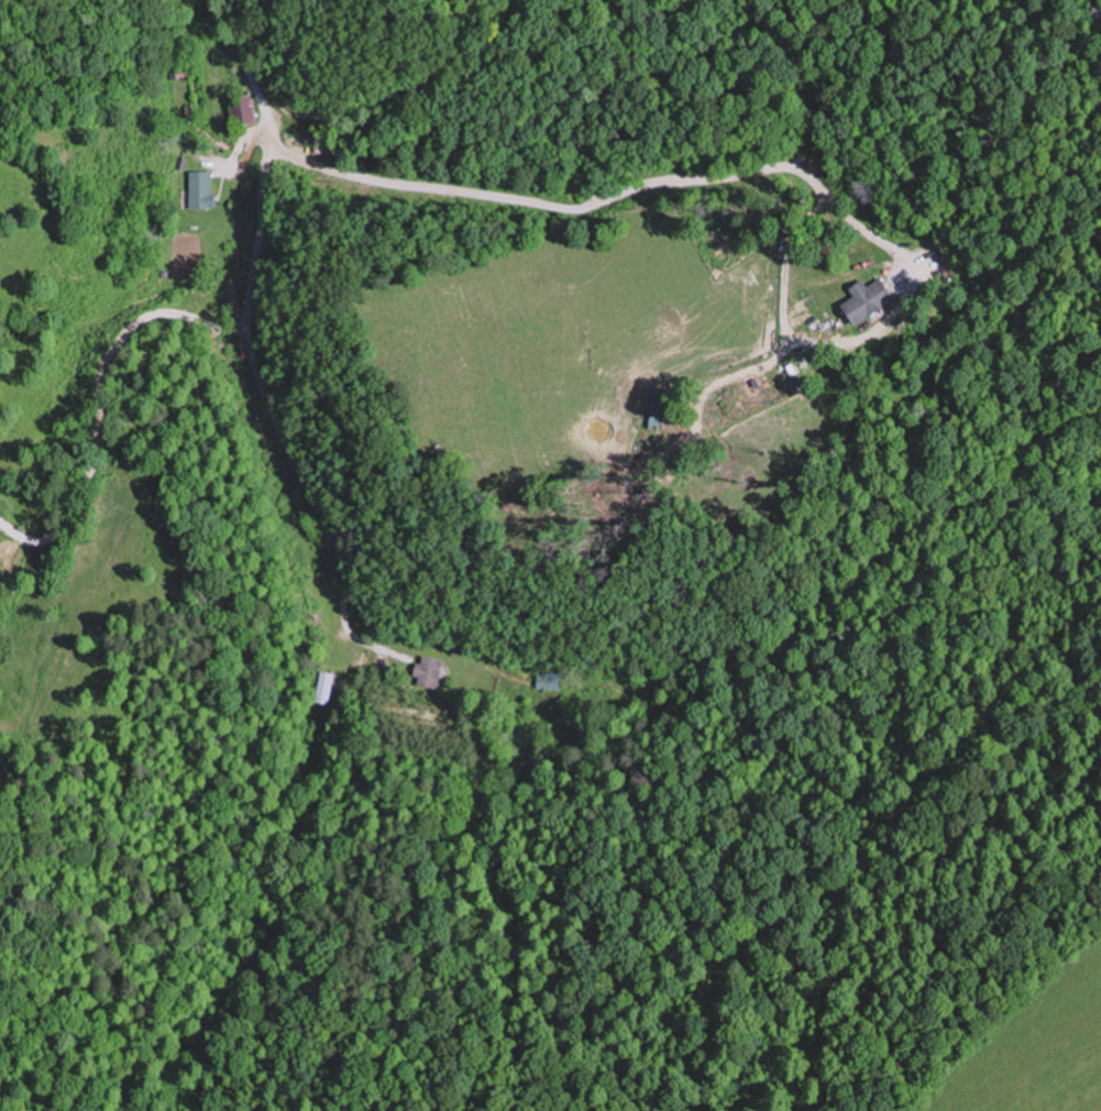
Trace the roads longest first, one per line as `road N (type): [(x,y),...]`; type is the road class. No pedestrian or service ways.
road 1 (residential): [(911,271),(785,169),(632,188),(573,207),(311,165),(276,139),(226,0)]

